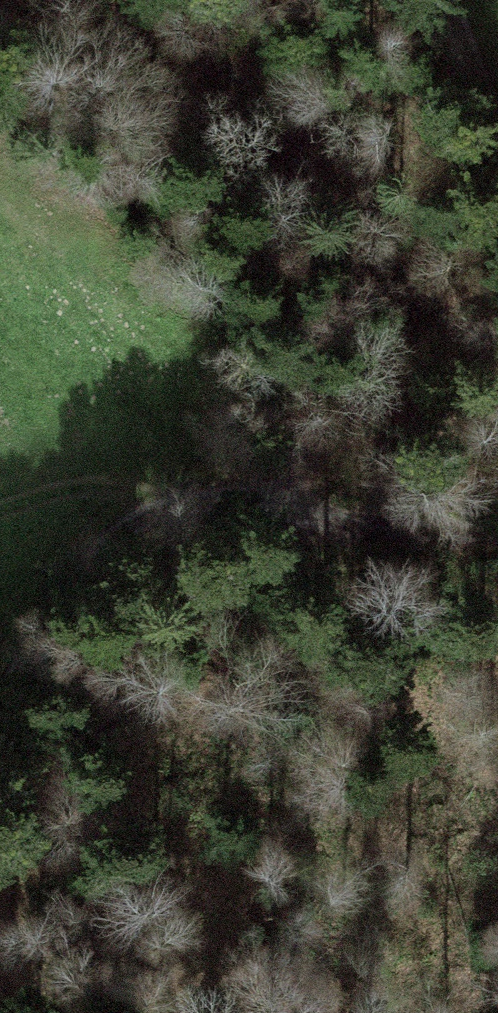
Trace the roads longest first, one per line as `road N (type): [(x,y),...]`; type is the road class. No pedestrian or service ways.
road 1 (track): [(497,534),(370,522),(306,527),(267,499),(209,492),(77,542),(0,648)]
road 2 (track): [(209,492),(96,486),(0,512)]
road 3 (track): [(443,0),(497,152)]

